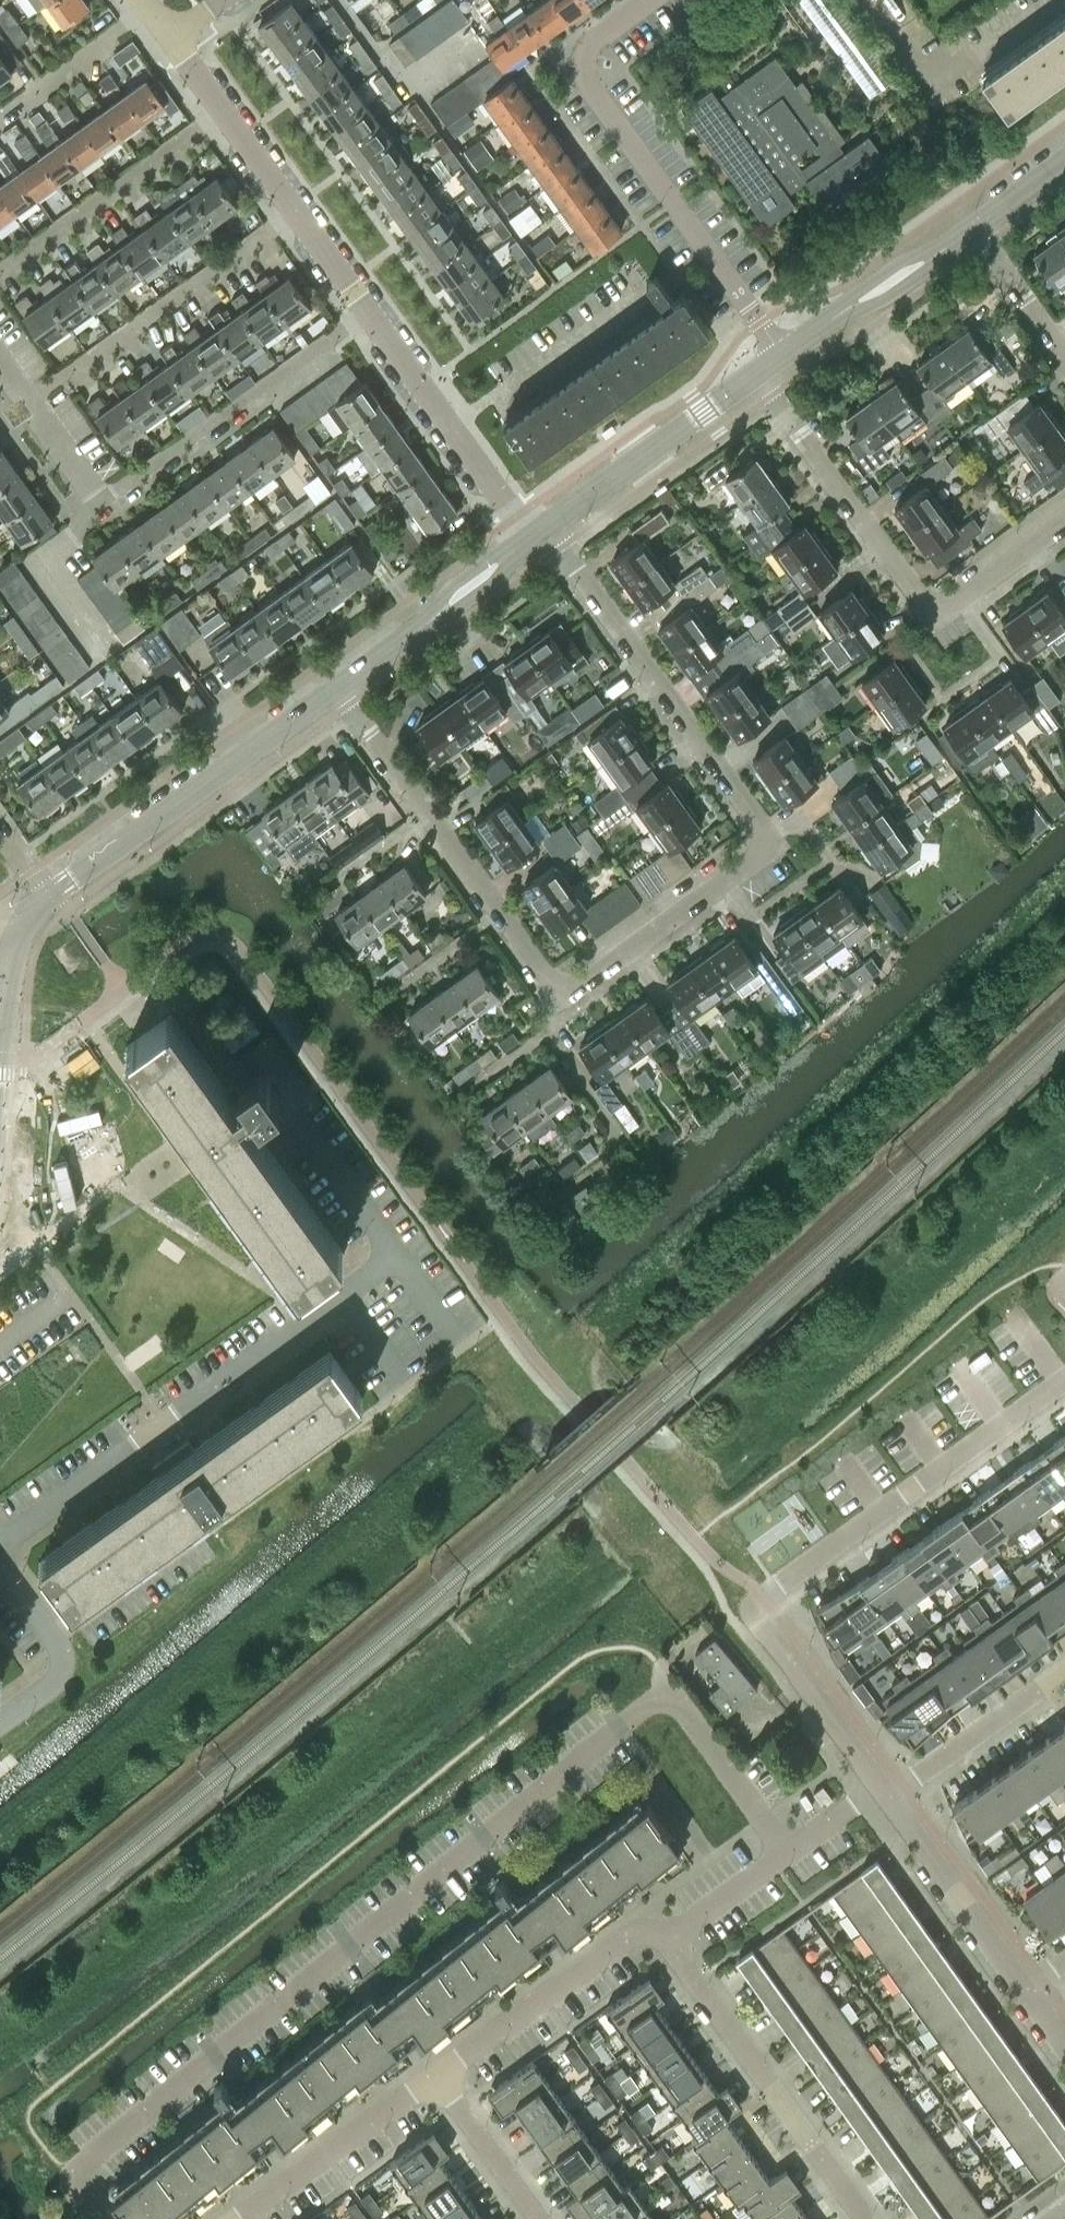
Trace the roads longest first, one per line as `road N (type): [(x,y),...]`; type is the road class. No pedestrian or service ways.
road 1 (residential): [(538,534),(577,570),(773,846),(562,996),(338,689)]
road 2 (residential): [(783,1853),(687,1711),(659,1696),(90,2156),(72,2182),(98,2218)]
road 3 (track): [(659,1696),(654,1660),(636,1648),(604,1649),(568,1666),(31,2105),(28,2121),(37,2139),(72,2182)]
road 4 (residential): [(884,1791),(749,1613),(1064,1379)]
road 5 (residential): [(1064,519),(934,617),(756,374)]
road 6 (residential): [(32,400),(99,503),(368,312)]
road 7 (residential): [(784,355),(592,89),(593,51),(652,0)]
road 8 (tertiary): [(49,896),(338,689)]
road 9 (residential): [(864,2218),(664,1937)]
road 10 (residential): [(32,400),(296,213)]
road 11 (residential): [(538,534),(510,509),(368,312)]
road 12 (residential): [(0,270),(223,110)]
road 13 (residential): [(437,2074),(630,1935),(664,1937)]
road 14 (tertiary): [(538,534),(756,374)]
road 15 (residential): [(869,0),(935,89),(1061,0)]
road 16 (tertiary): [(338,689),(538,534)]
road 17 (residential): [(1029,1995),(884,1791)]
road 18 (residential): [(234,2218),(437,2074)]
road 19 (tertiary): [(784,355),(976,227)]
road 20 (residential): [(1064,1673),(884,1791)]
road 21 (residential): [(0,1721),(57,1680),(62,1658),(0,1563)]
road 22 (tertiary): [(0,1147),(14,944)]
road 23 (residential): [(0,118),(150,10)]
road 24 (residential): [(540,2218),(437,2074)]
road 25 (residential): [(976,227),(1064,352)]
road 26 (residential): [(664,1937),(783,1853)]
road 27 (residential): [(296,213),(223,110)]
road 28 (residential): [(368,312),(296,213)]

